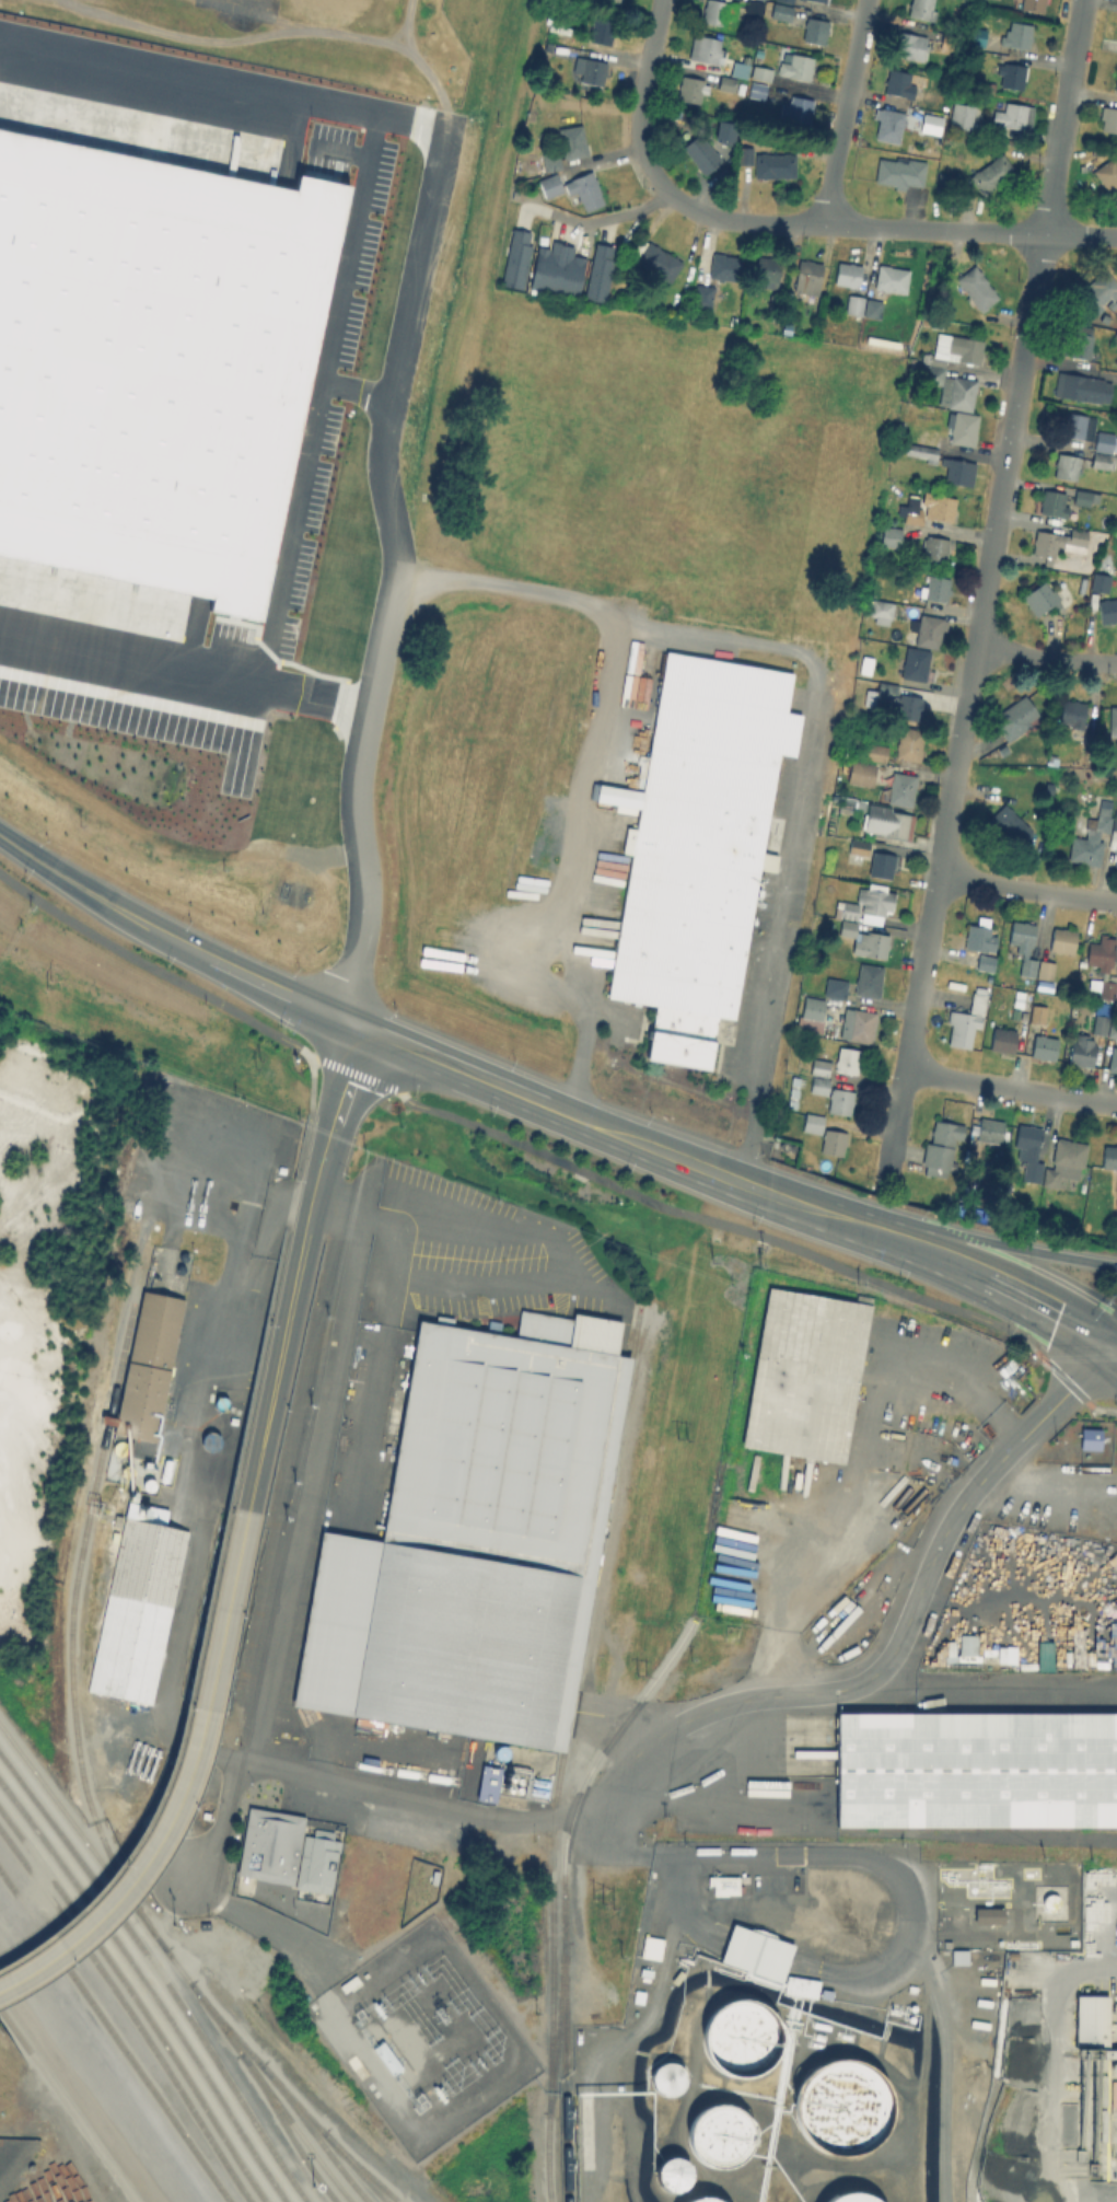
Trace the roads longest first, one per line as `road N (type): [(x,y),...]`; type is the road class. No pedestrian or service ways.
road 1 (residential): [(1116,1357),(963,1497),(881,1669),(843,1688),(729,1705),(673,1729),(637,1762),(607,1817),(502,1822),(249,1764),(228,1822),(186,1874)]
road 2 (residential): [(884,1179),(1082,0)]
road 3 (secondary): [(358,1030),(887,1242)]
road 4 (tertiary): [(0,1991),(109,1912),(168,1830),(210,1708),(247,1515)]
road 5 (tertiary): [(247,1515),(310,1210),(358,1030)]
road 6 (track): [(40,0),(213,44),(300,28),(386,43),(412,57),(441,101)]
road 7 (secondary): [(0,835),(207,961),(358,1030)]
road 8 (residential): [(1116,239),(715,219)]
road 9 (residential): [(715,219),(674,196),(645,159),(639,108),(661,0)]
road 10 (secondary): [(887,1242),(1116,1353)]
road 11 (residential): [(824,229),(865,0)]
road 12 (secondary): [(1116,1269),(957,1237),(887,1242)]
road 13 (residential): [(1116,1106),(901,1068)]
road 14 (residential): [(1116,902),(936,876)]
road 15 (residential): [(975,650),(1116,665)]

